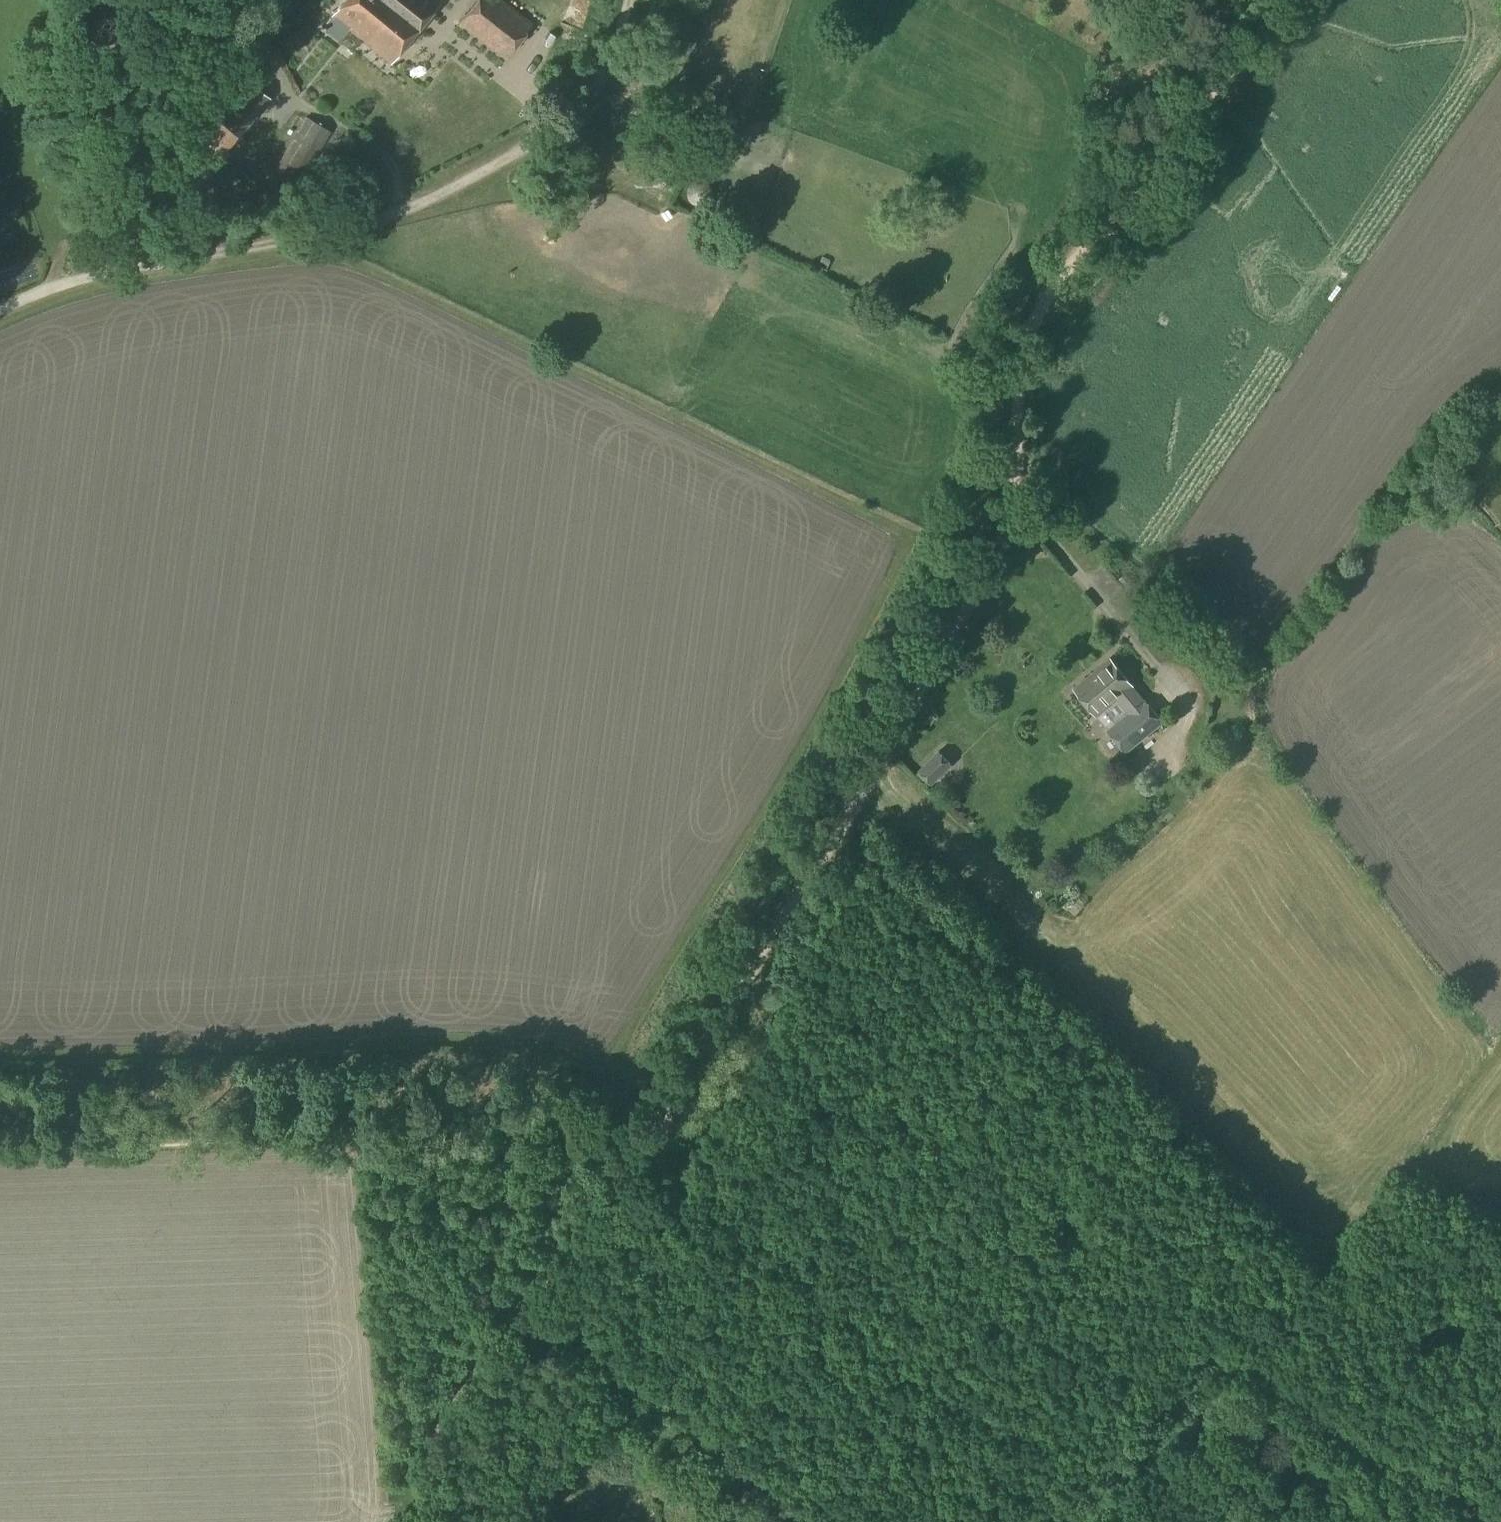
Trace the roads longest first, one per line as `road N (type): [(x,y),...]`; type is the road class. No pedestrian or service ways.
road 1 (track): [(432,1521),(426,1463),(435,1434),(657,1131),(1012,524),(1021,482),(1018,370),(1038,312),(1121,202),(1313,0)]
road 2 (track): [(0,310),(99,269),(276,244),(459,186),(577,108),(619,36),(629,0)]

